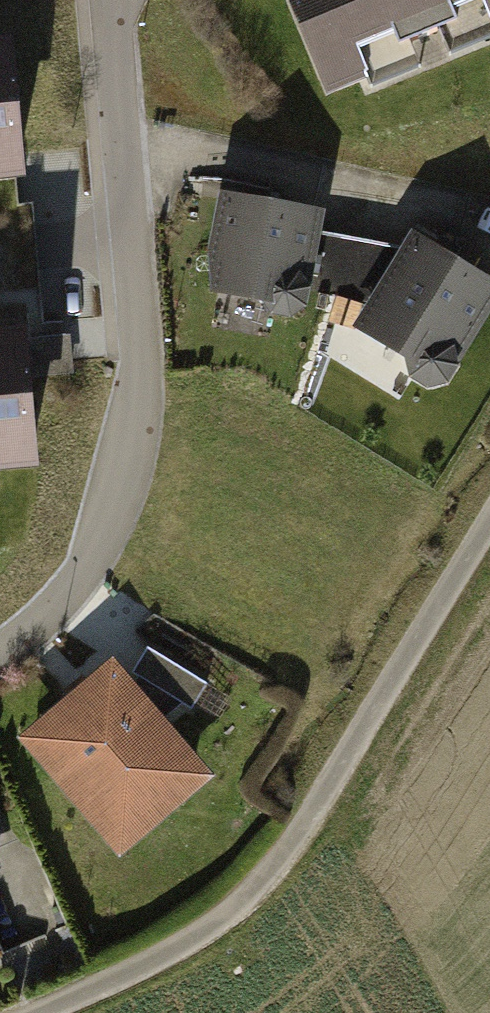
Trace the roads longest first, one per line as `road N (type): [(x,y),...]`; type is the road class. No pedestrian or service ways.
road 1 (residential): [(118,0),(107,25),(105,67),(133,348),(108,506),(72,577),(0,644)]
road 2 (track): [(489,525),(289,835),(220,912),(124,976),(32,1012)]

